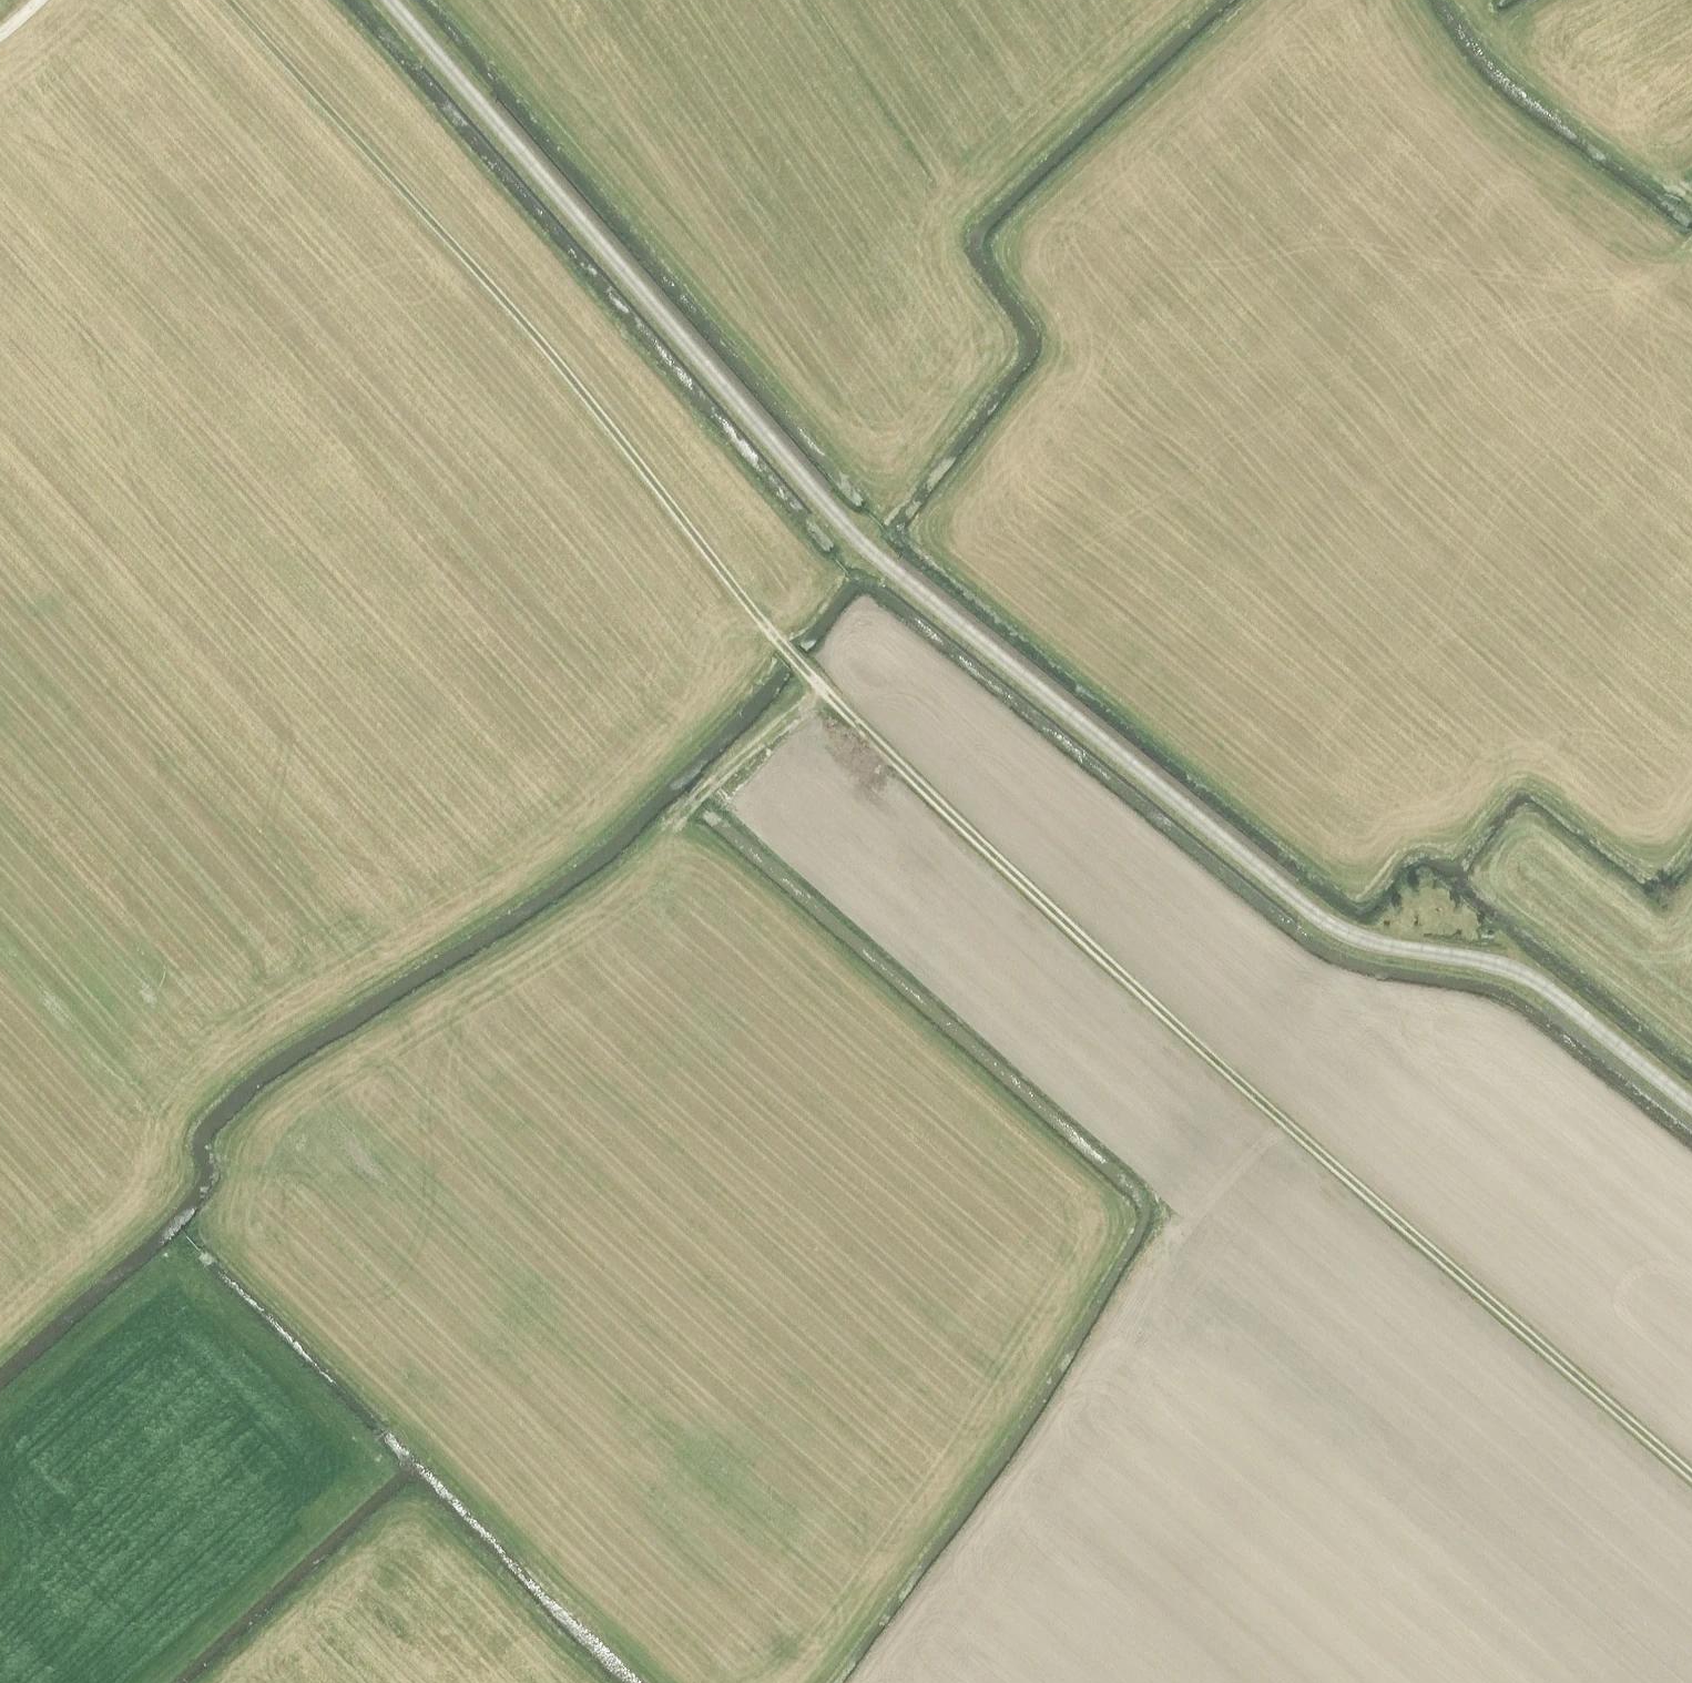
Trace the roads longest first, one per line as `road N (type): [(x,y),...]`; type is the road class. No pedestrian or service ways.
road 1 (track): [(232,0),(542,345),(818,685),(1267,1109),(1691,1477)]

